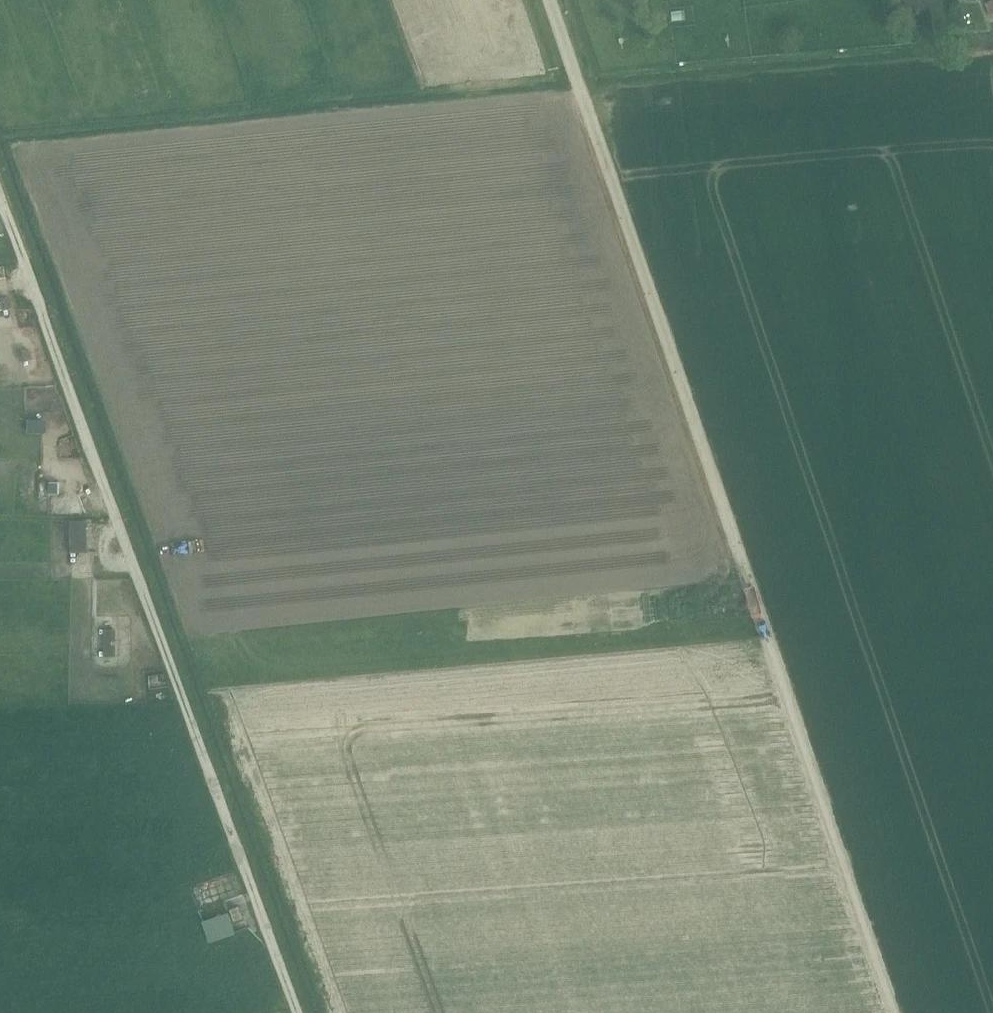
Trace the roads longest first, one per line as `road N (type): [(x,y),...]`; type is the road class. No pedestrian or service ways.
road 1 (track): [(895,1012),(551,0)]
road 2 (track): [(297,1012),(0,200)]

